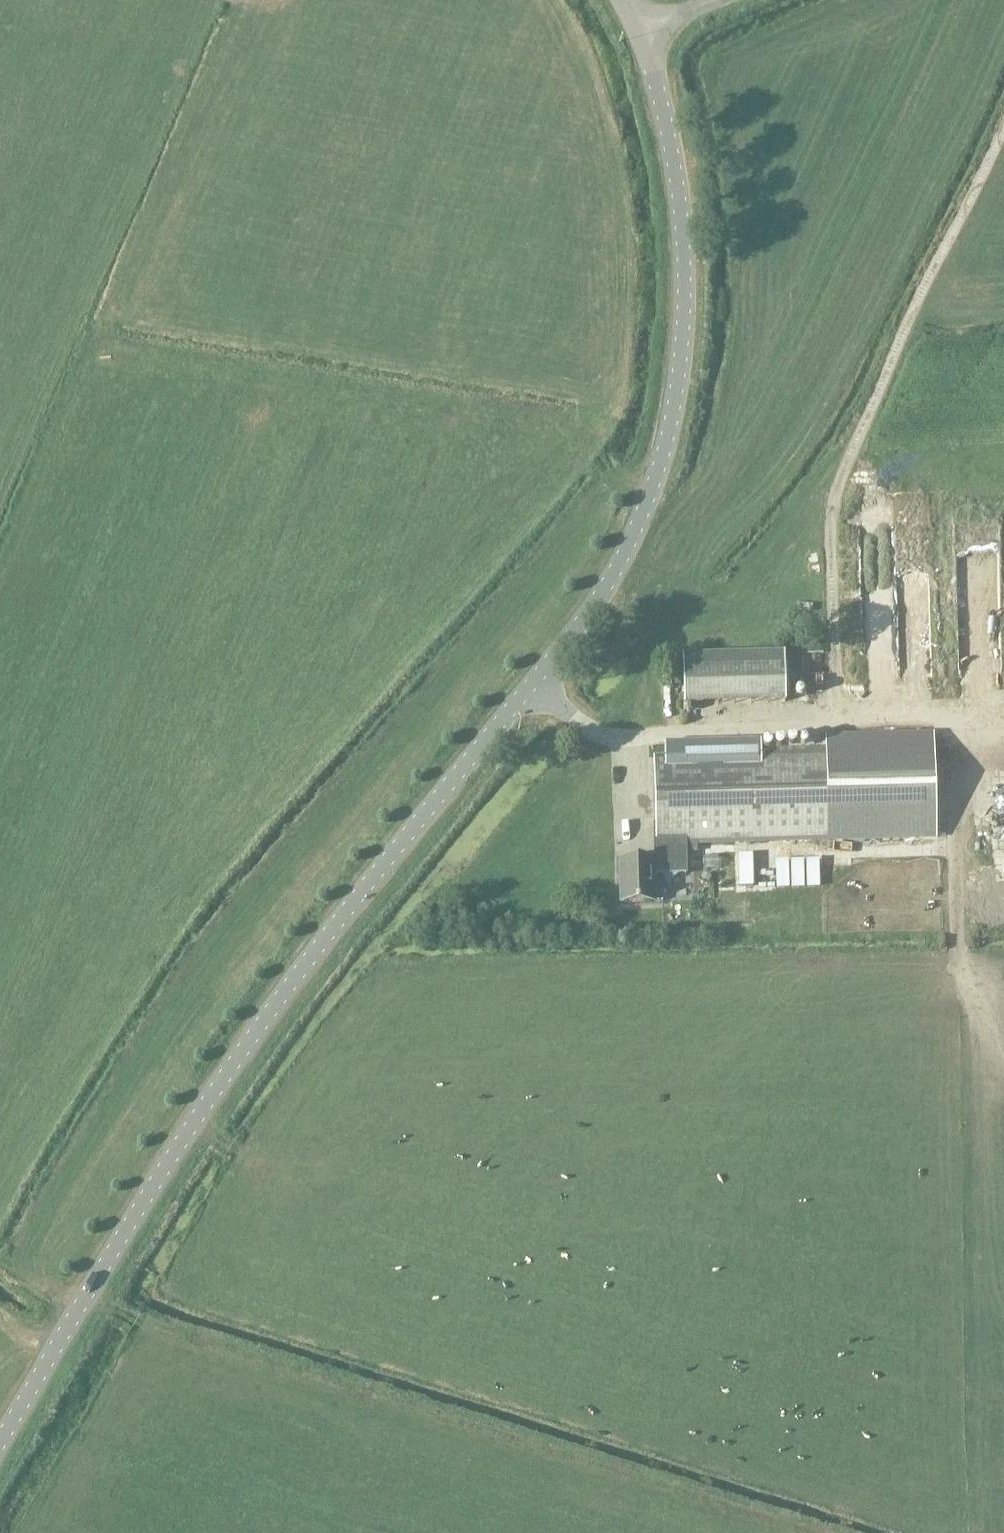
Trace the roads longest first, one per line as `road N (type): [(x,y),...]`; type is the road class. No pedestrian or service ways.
road 1 (tertiary): [(0,1441),(224,1076),(432,804),(573,643),(633,538),(661,465),(683,328),(667,144),(643,29)]

